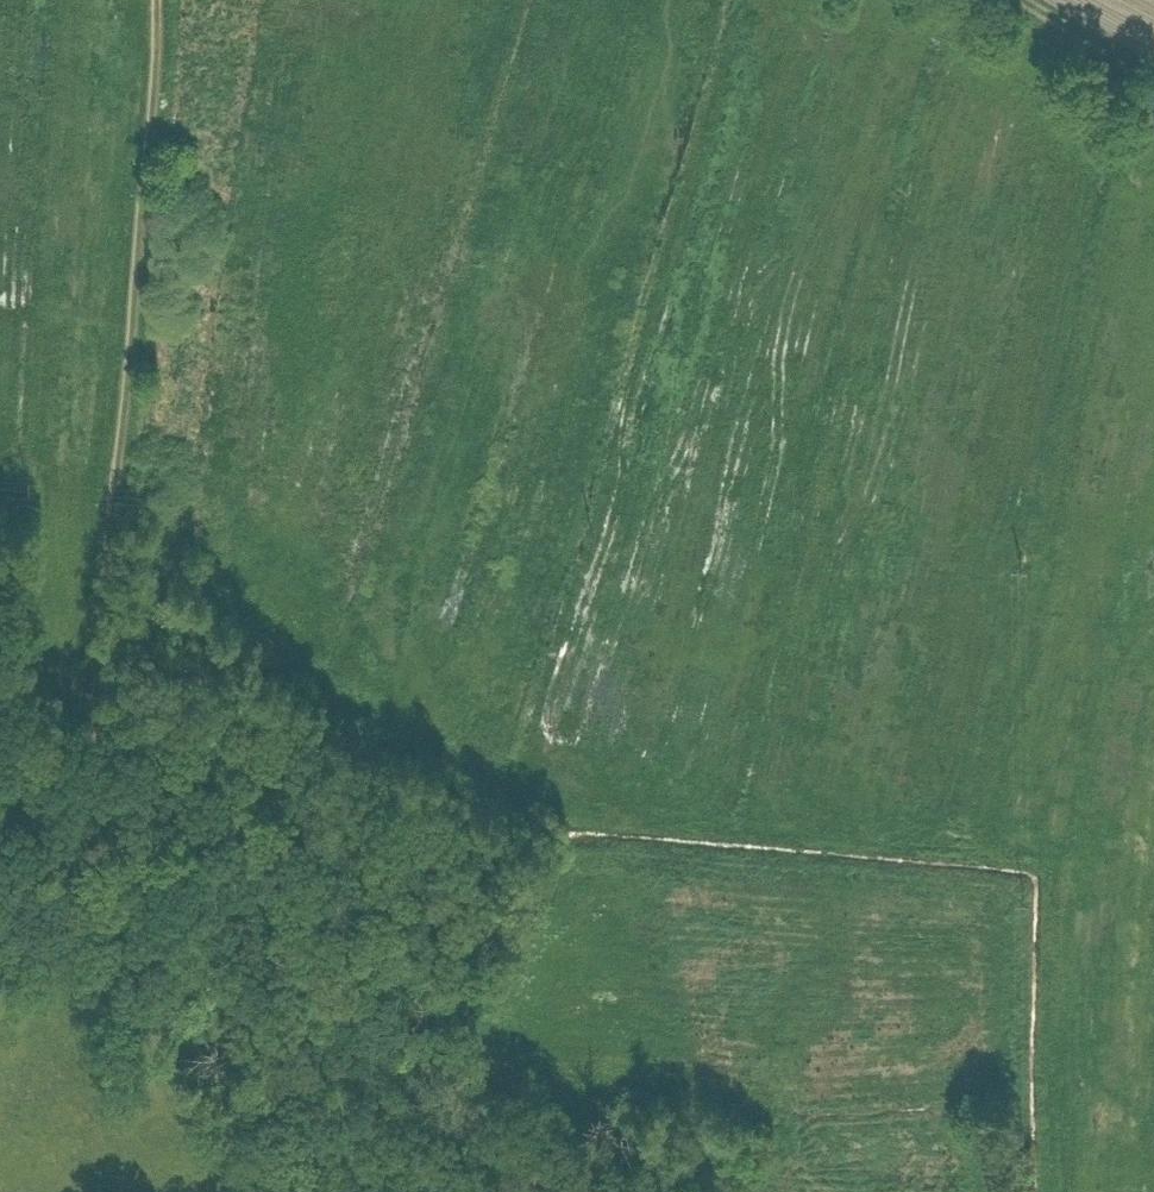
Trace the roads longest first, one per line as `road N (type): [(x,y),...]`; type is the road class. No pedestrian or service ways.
road 1 (track): [(329,1191),(304,1051),(138,885),(104,758),(159,0)]
road 2 (track): [(1041,0),(1153,60)]

